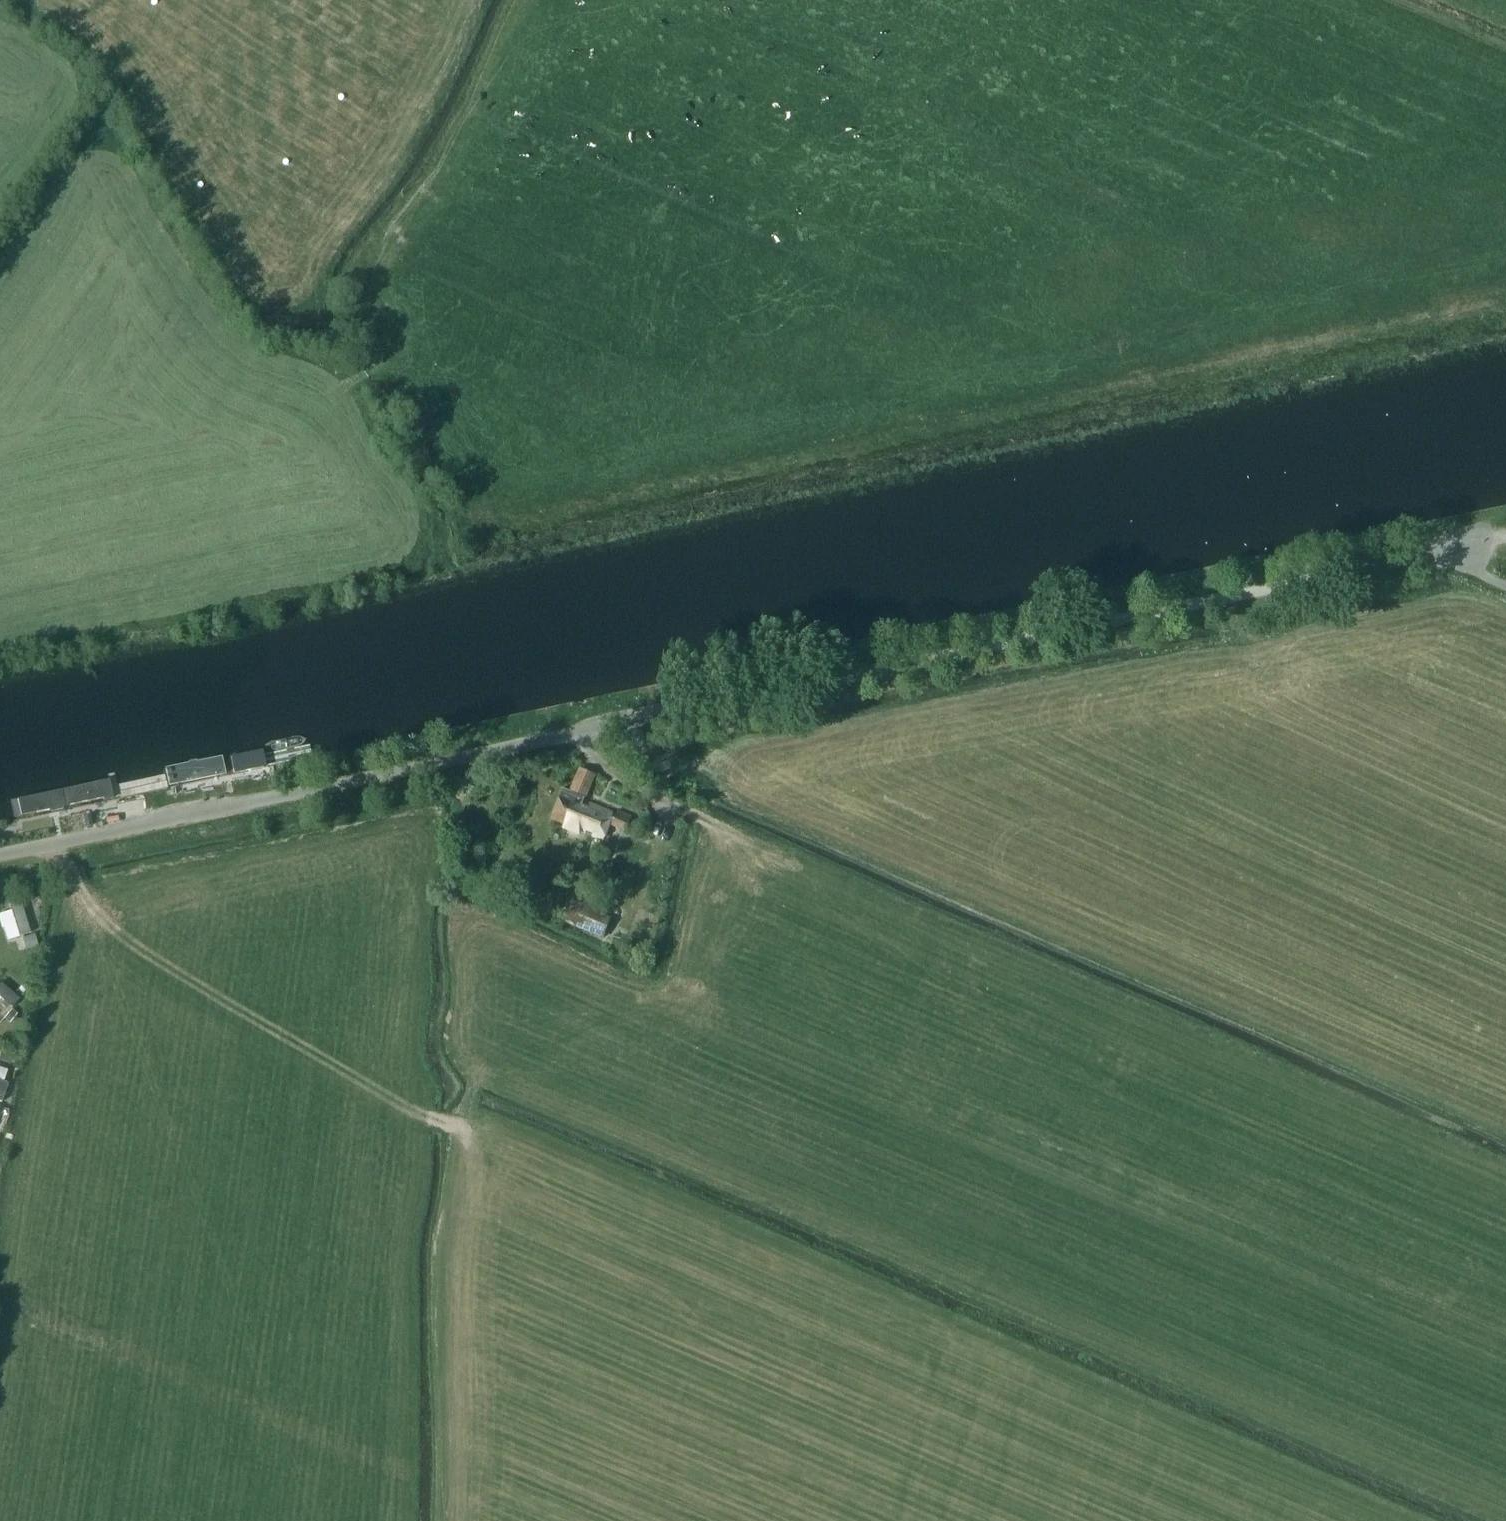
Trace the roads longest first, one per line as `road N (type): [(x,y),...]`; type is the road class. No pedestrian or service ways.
road 1 (unclassified): [(0,855),(1463,545)]

